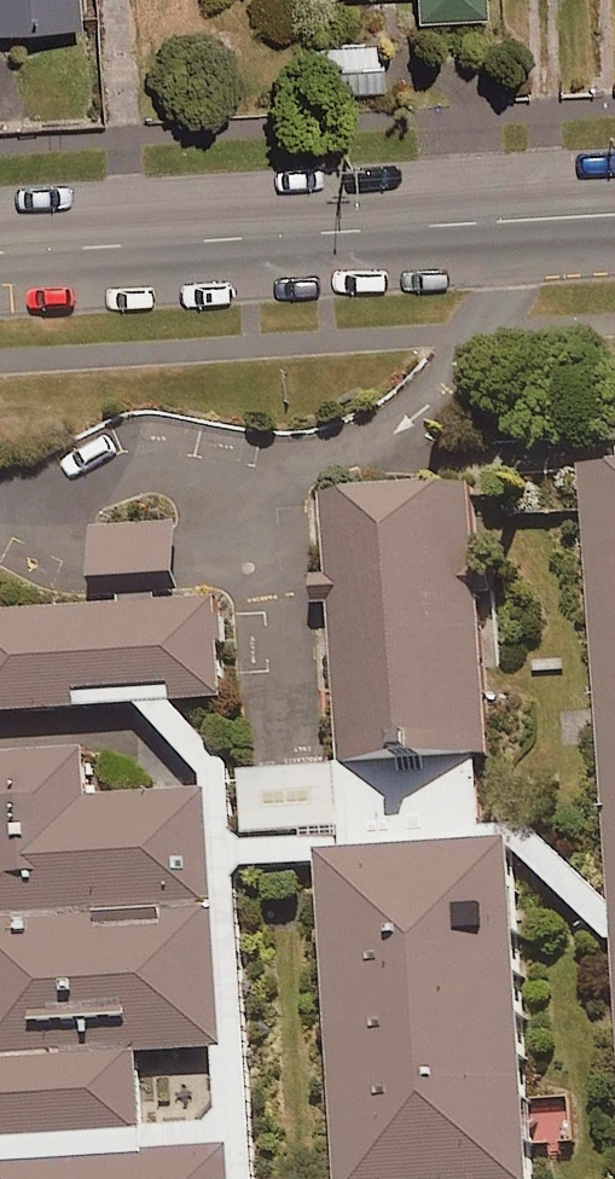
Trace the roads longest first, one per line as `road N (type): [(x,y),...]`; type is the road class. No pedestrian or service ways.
road 1 (tertiary): [(614,215),(0,255)]

